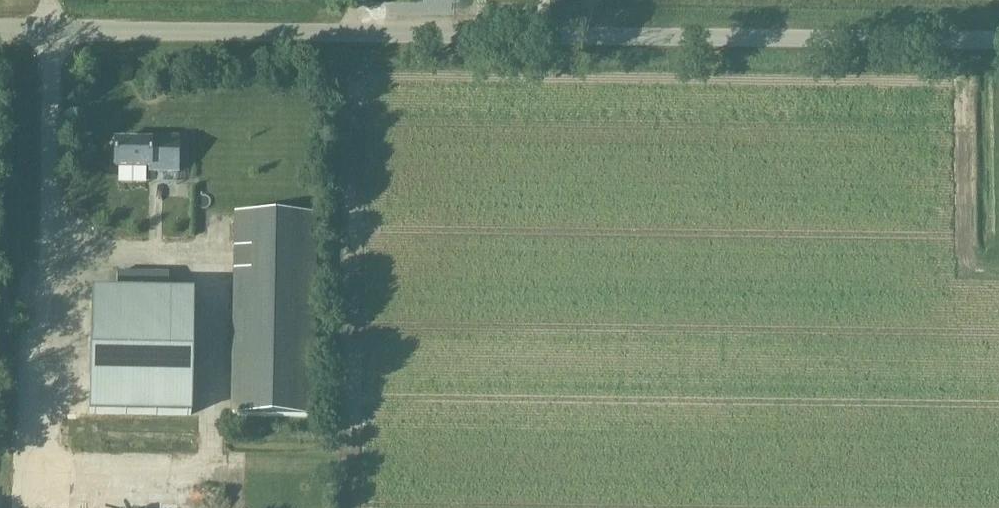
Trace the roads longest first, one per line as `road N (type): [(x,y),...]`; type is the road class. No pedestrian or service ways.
road 1 (unclassified): [(998,40),(0,29)]

